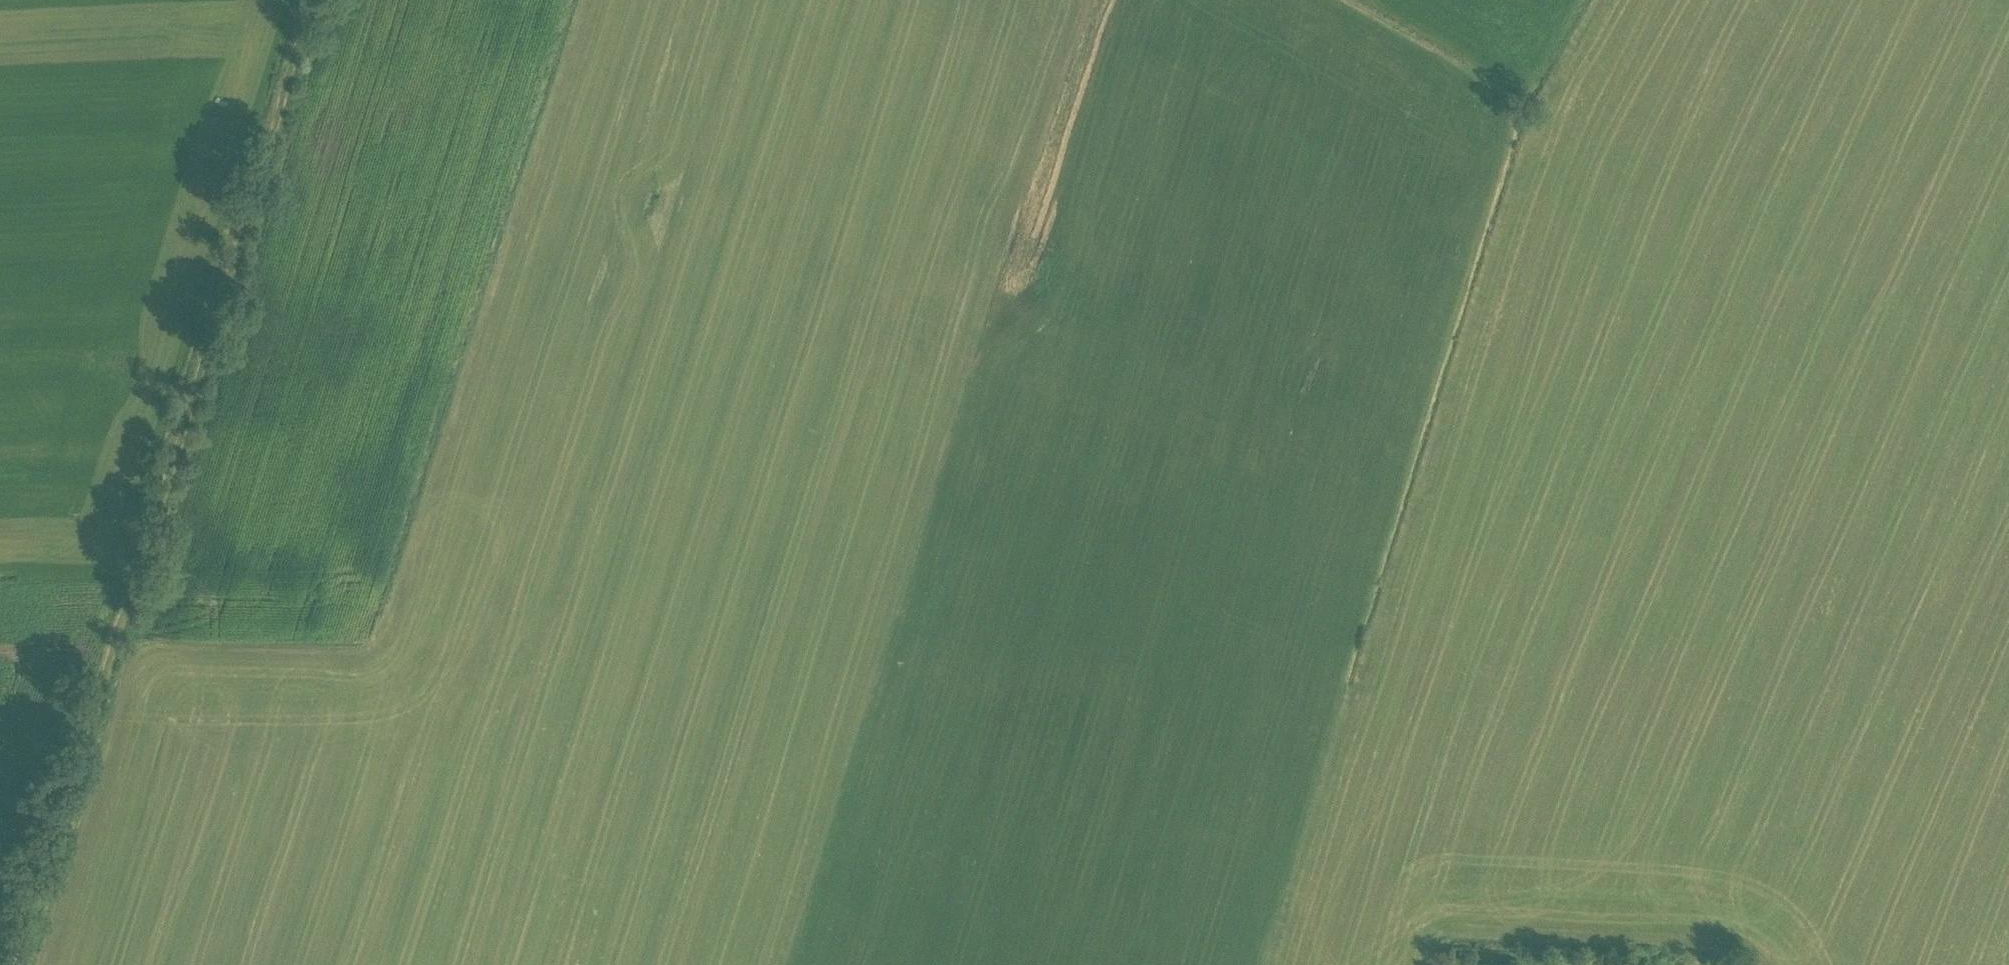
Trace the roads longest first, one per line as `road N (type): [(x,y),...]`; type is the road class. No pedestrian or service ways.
road 1 (track): [(14,964),(307,0)]

